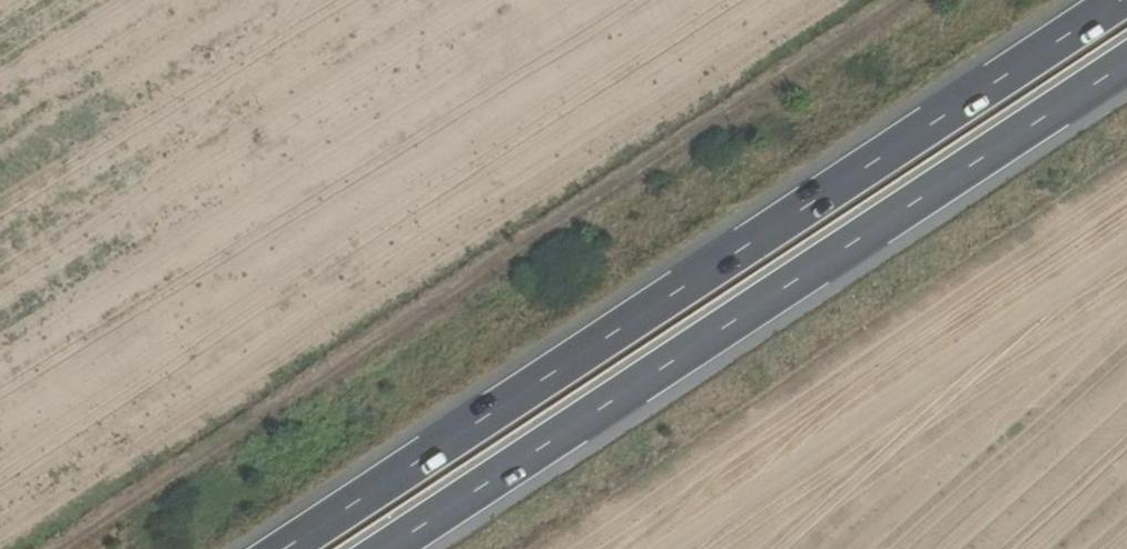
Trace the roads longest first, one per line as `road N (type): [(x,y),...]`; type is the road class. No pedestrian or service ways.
road 1 (trunk): [(1118,0),(274,548)]
road 2 (track): [(68,548),(907,0)]
road 3 (trunk): [(383,548),(1126,63)]

